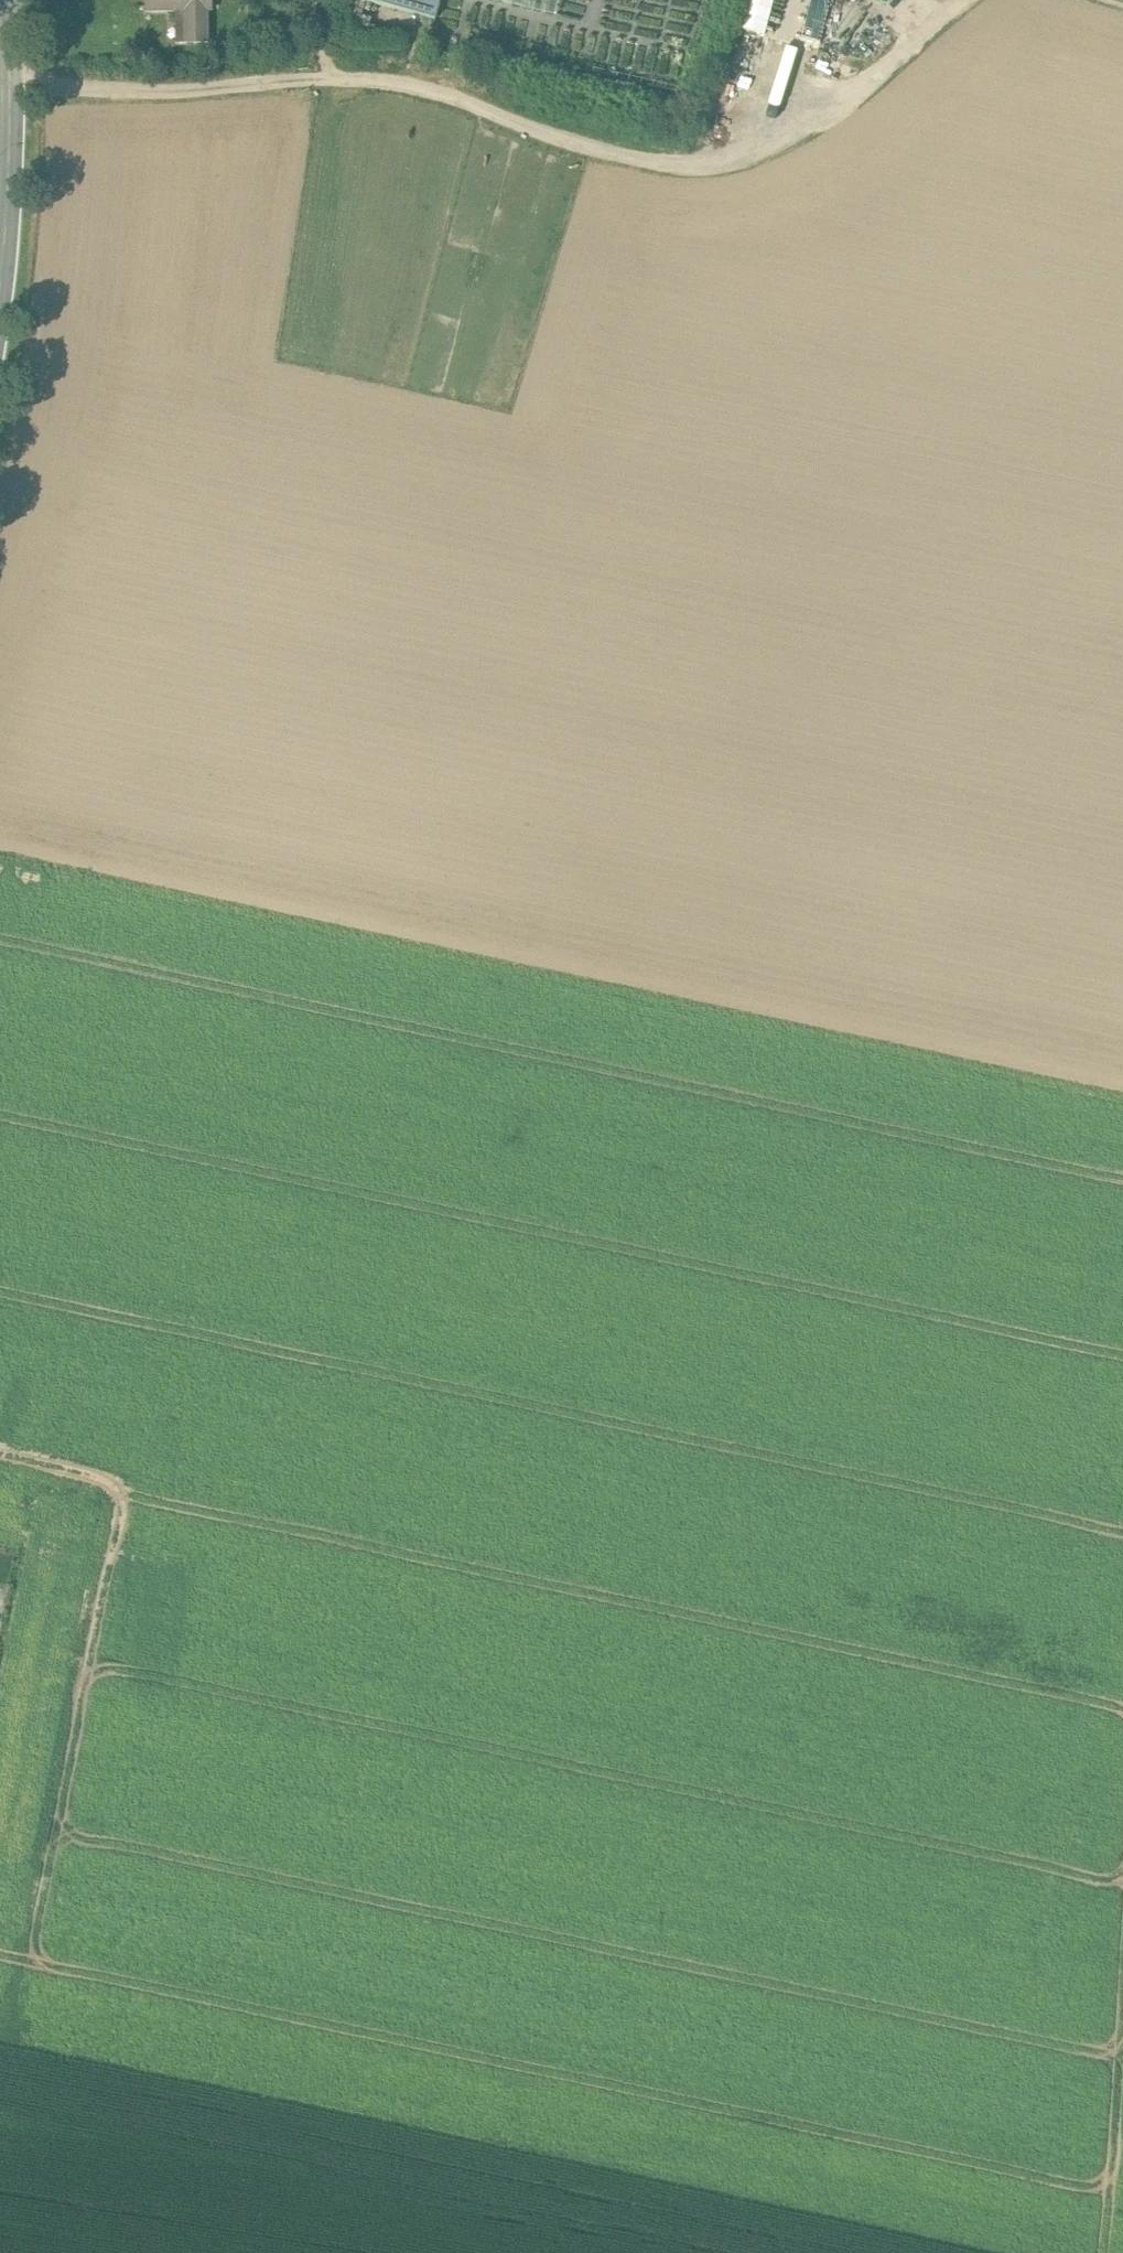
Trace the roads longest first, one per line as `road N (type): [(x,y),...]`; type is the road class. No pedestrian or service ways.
road 1 (track): [(962,0),(812,113),(702,162),(641,153),(505,112),(442,77),(8,84)]
road 2 (tertiary): [(0,261),(8,172),(5,0)]

